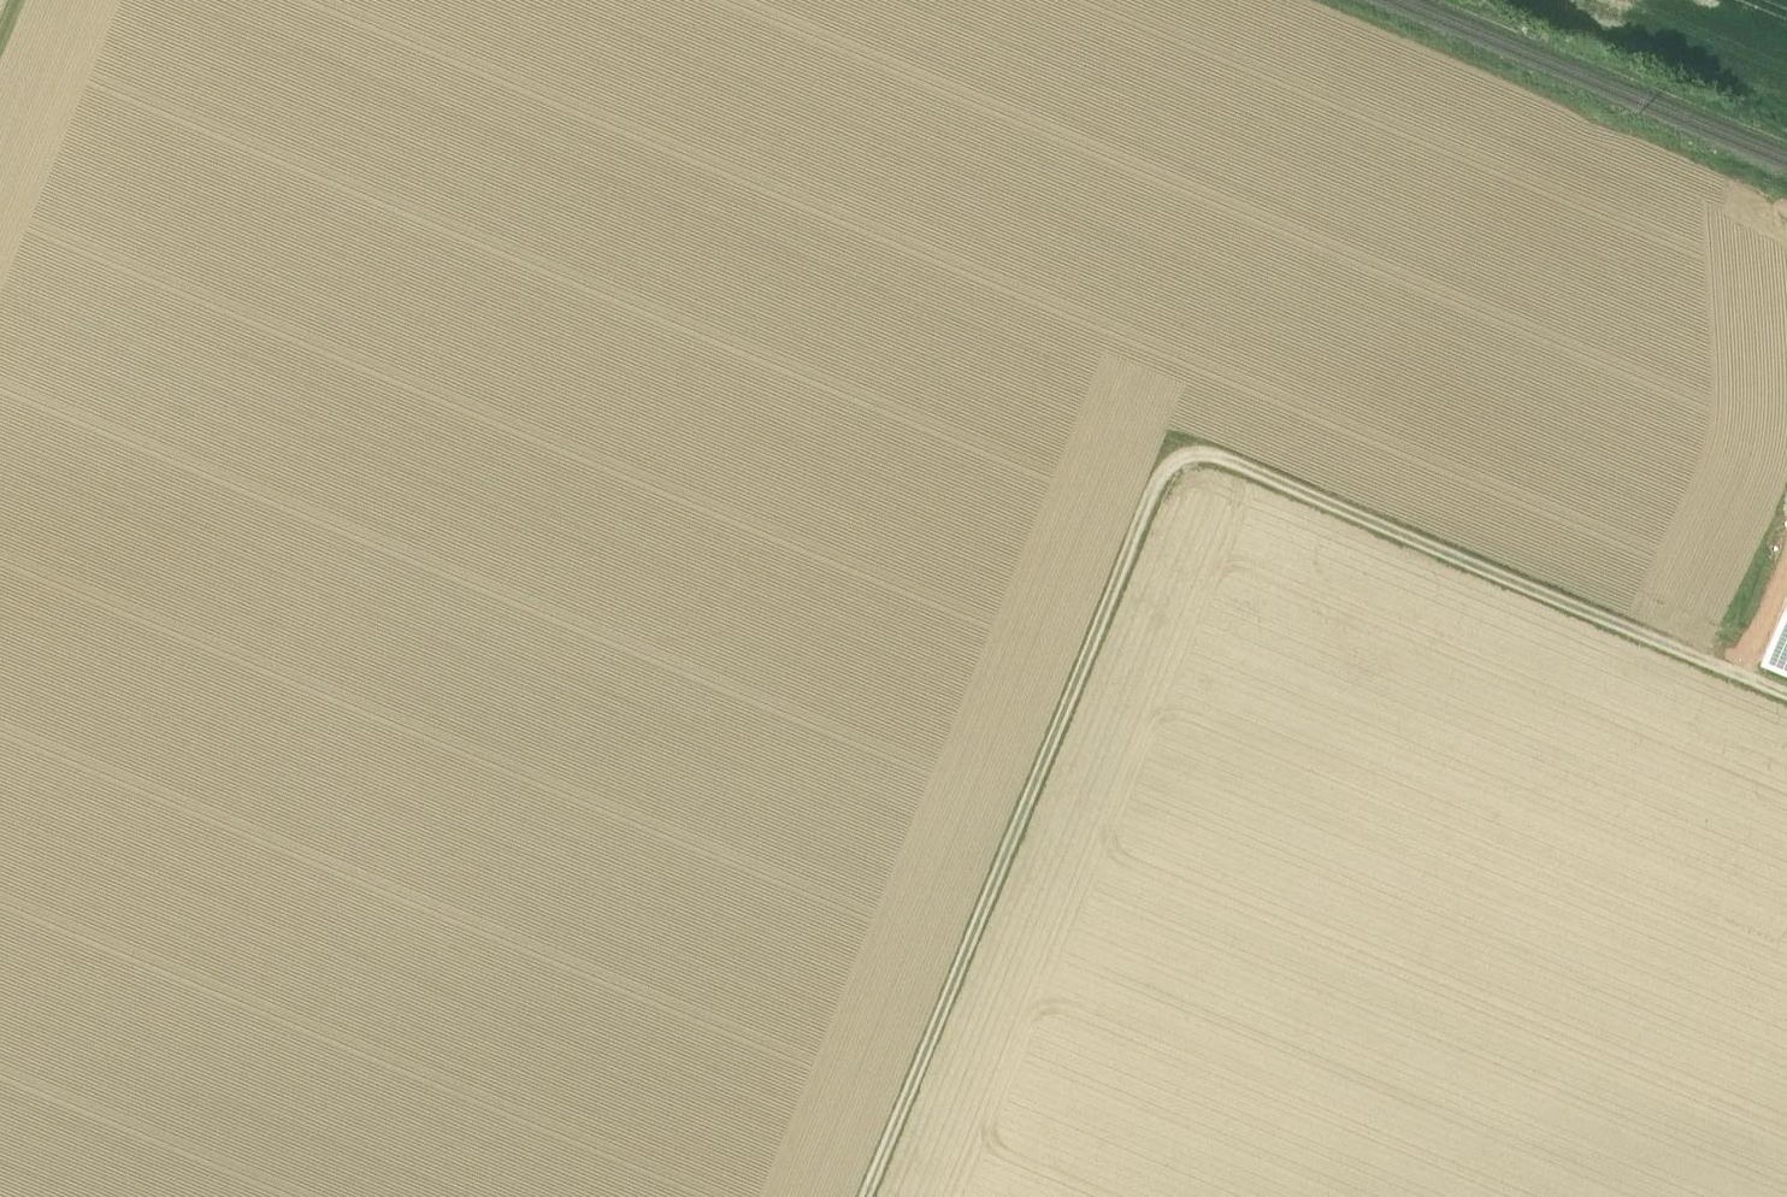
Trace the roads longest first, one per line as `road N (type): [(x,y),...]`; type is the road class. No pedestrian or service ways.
road 1 (track): [(867,1196),(1178,442),(1786,694)]

